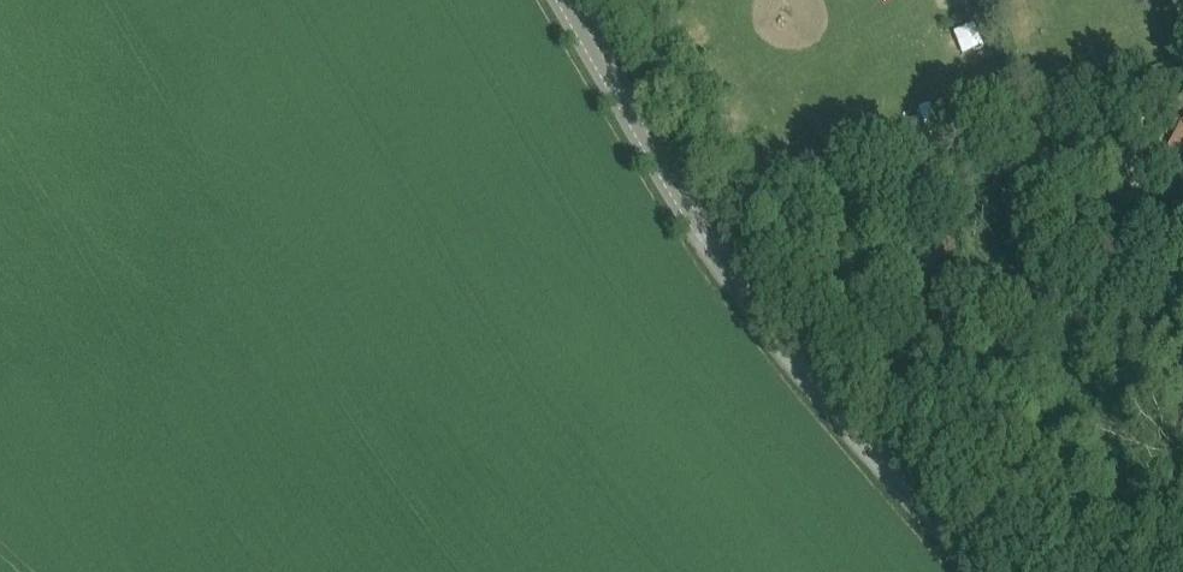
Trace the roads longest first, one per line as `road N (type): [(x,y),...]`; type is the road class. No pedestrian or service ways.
road 1 (tertiary): [(987,571),(839,412),(726,268),(566,0)]

